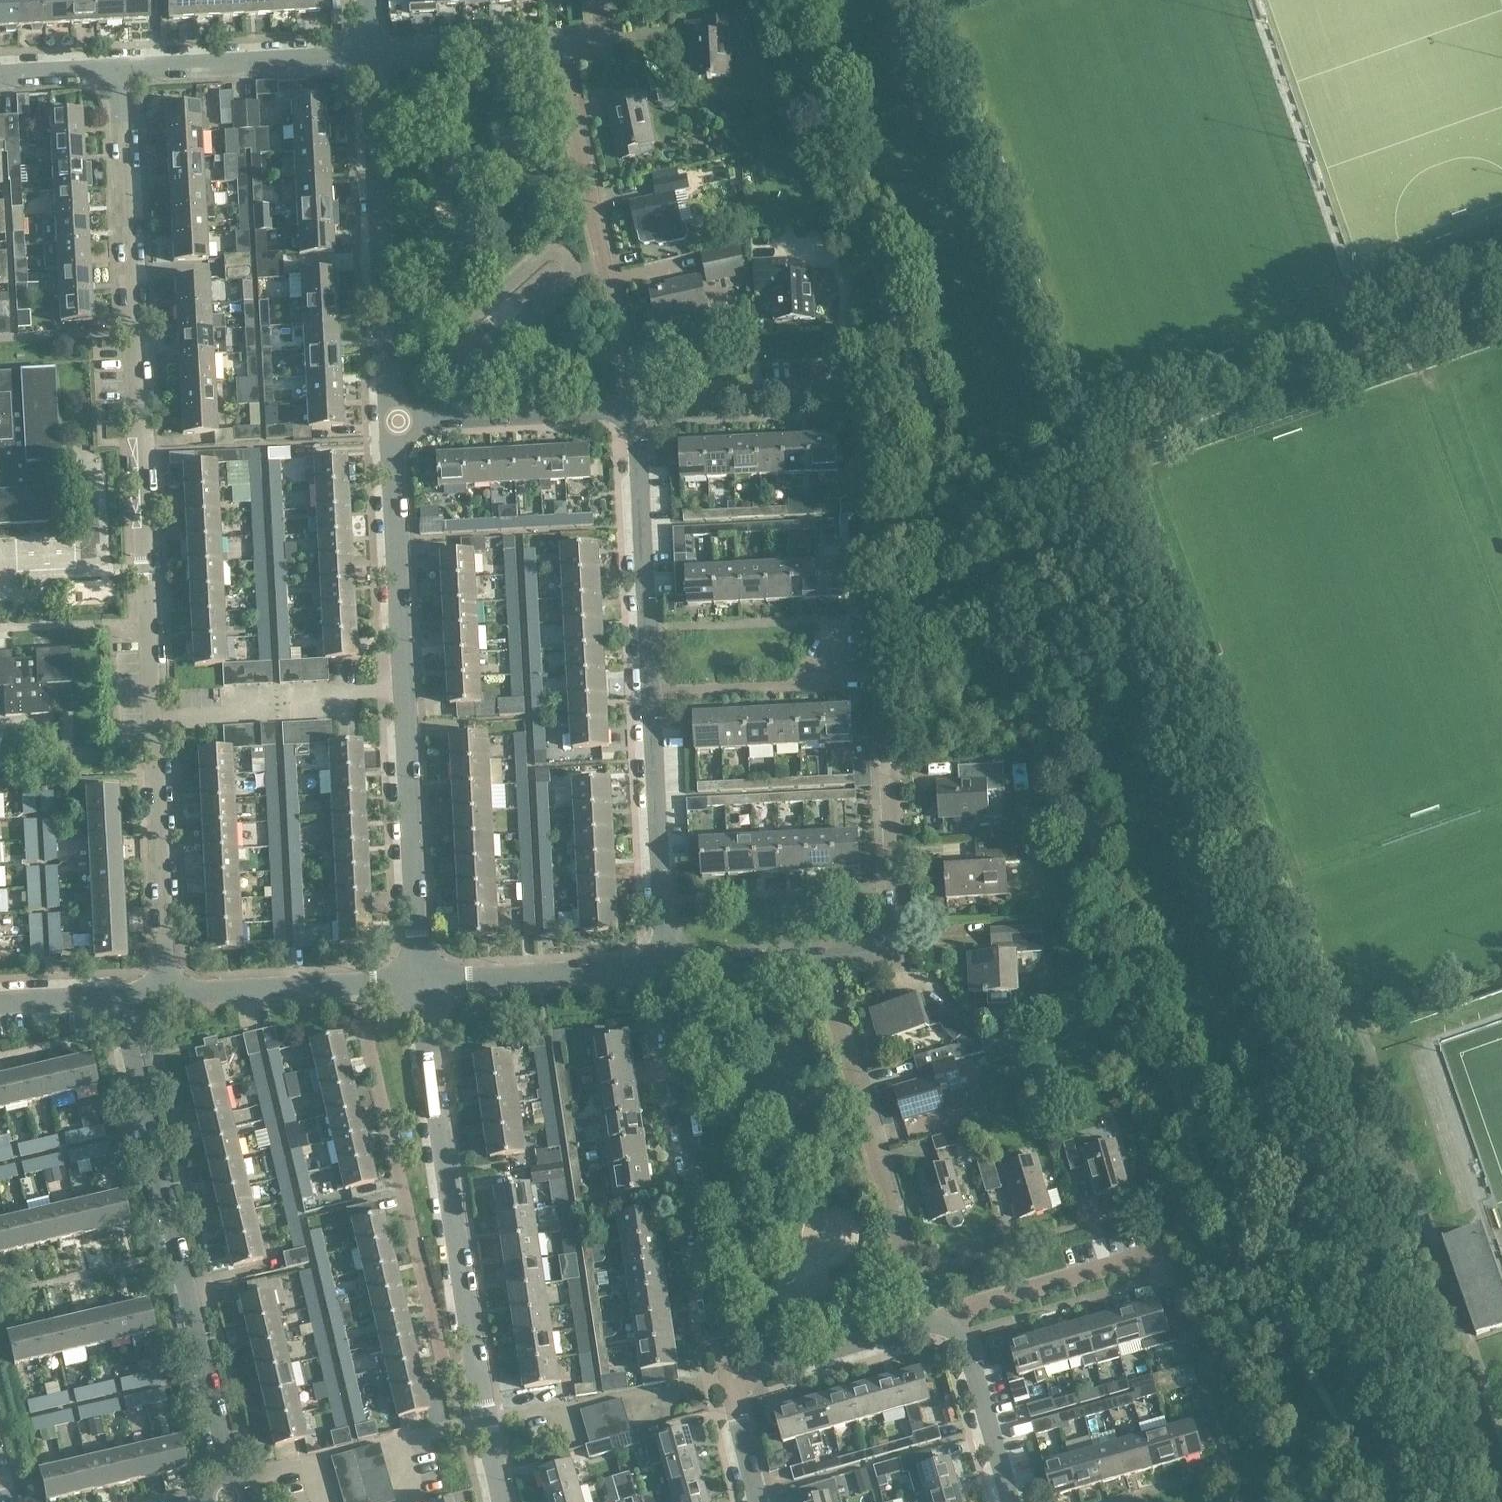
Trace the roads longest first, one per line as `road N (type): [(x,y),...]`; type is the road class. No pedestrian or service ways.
road 1 (residential): [(149,701),(117,70)]
road 2 (residential): [(664,968),(636,410)]
road 3 (residential): [(506,1501),(484,1415),(420,979)]
road 4 (residential): [(237,1494),(122,996)]
road 5 (unclassified): [(1100,460),(1501,290)]
road 6 (residential): [(734,1378),(664,968)]
road 7 (residential): [(928,1324),(818,957)]
road 8 (residential): [(636,410),(557,45)]
road 9 (residential): [(389,422),(372,57)]
road 10 (residential): [(168,993),(149,701)]
road 11 (residential): [(420,979),(405,690)]
road 12 (residential): [(405,690),(389,422)]
road 13 (residential): [(149,701),(405,690)]
road 14 (residential): [(117,70),(372,57)]
road 15 (residential): [(168,993),(420,979)]
road 16 (residential): [(818,957),(888,949),(899,918),(892,770)]
road 17 (residential): [(389,422),(636,410)]
road 18 (residential): [(420,979),(664,968)]
road 19 (residential): [(961,1312),(1166,1244)]
road 20 (residential): [(636,410),(665,398),(841,389)]
road 21 (residential): [(734,1378),(928,1324)]
road 22 (residential): [(1013,1501),(961,1312)]
road 23 (residential): [(372,57),(557,45)]
road 24 (residential): [(664,968),(818,957)]
road 25 (residential): [(763,1501),(734,1378)]
road 26 (residential): [(0,1004),(122,996)]

